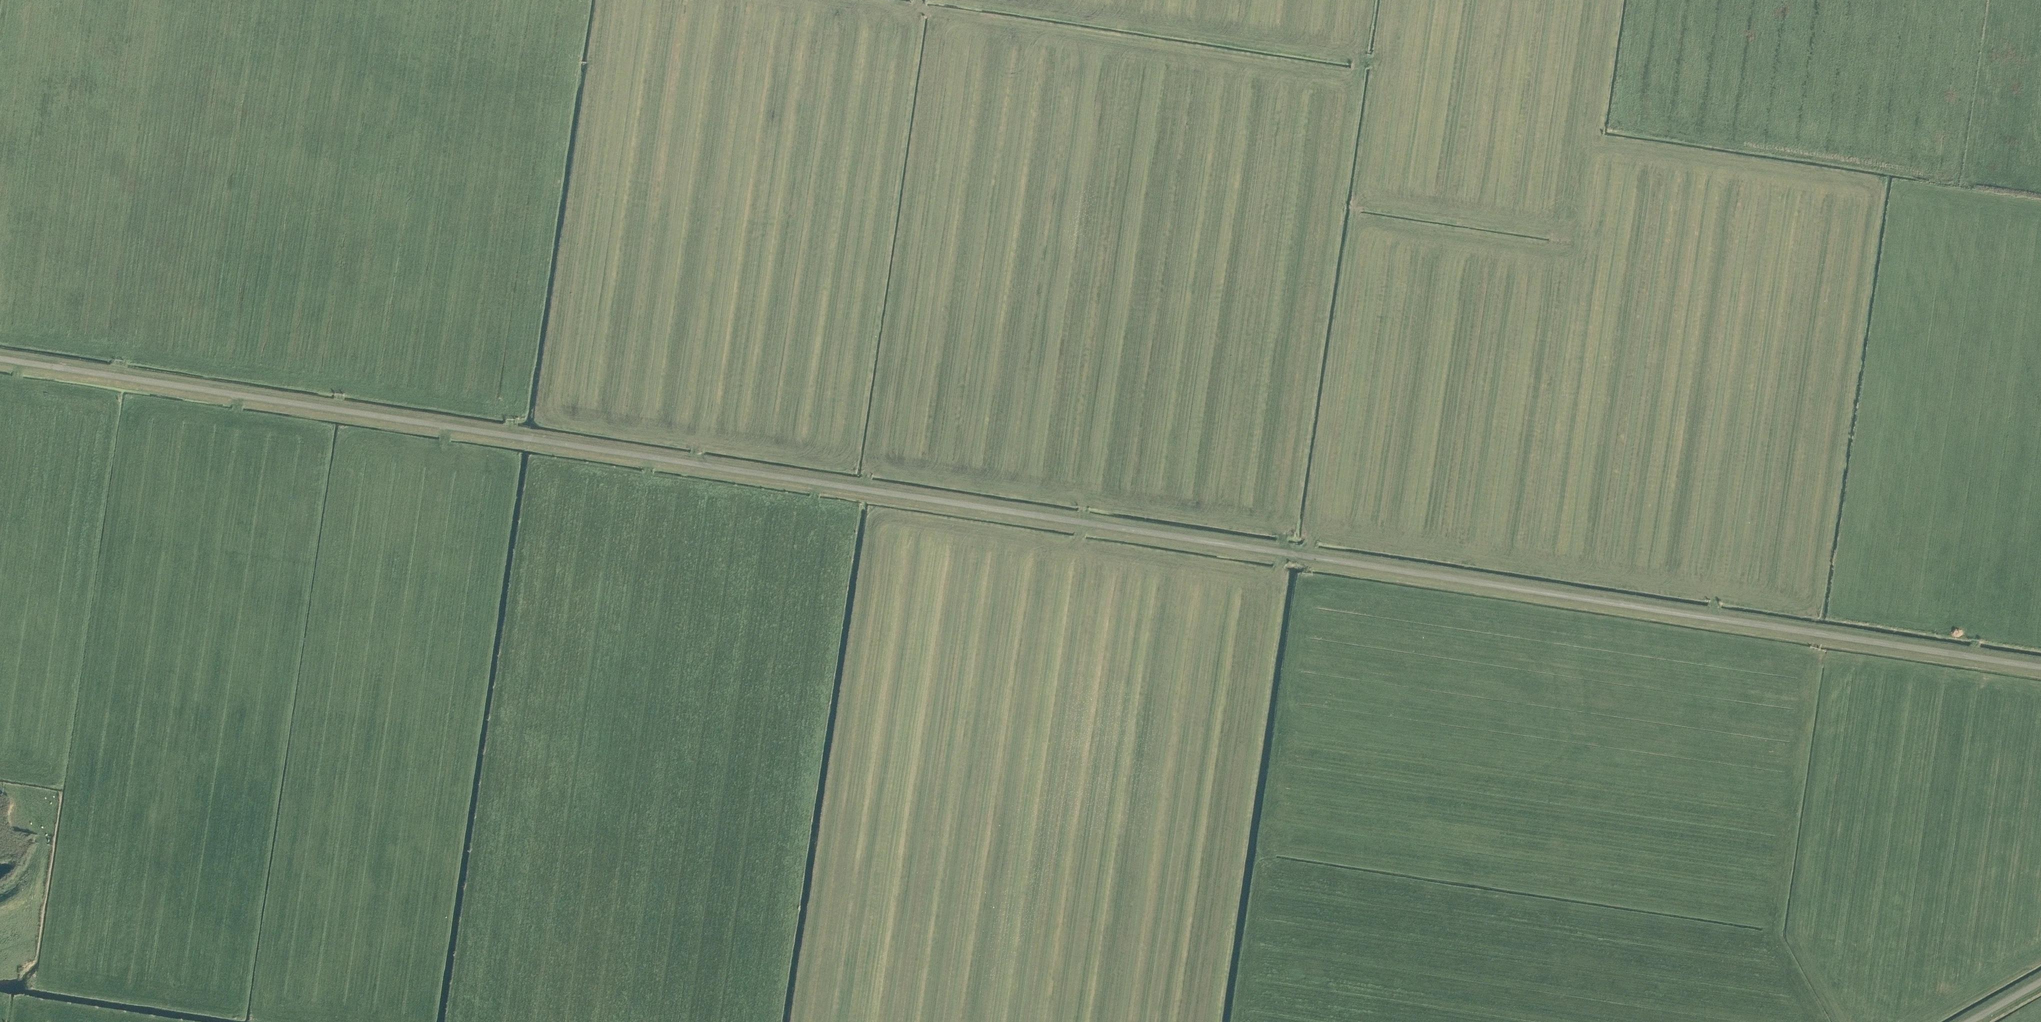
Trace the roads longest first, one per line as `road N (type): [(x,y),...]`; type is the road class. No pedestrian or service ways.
road 1 (unclassified): [(2040,667),(0,357)]

